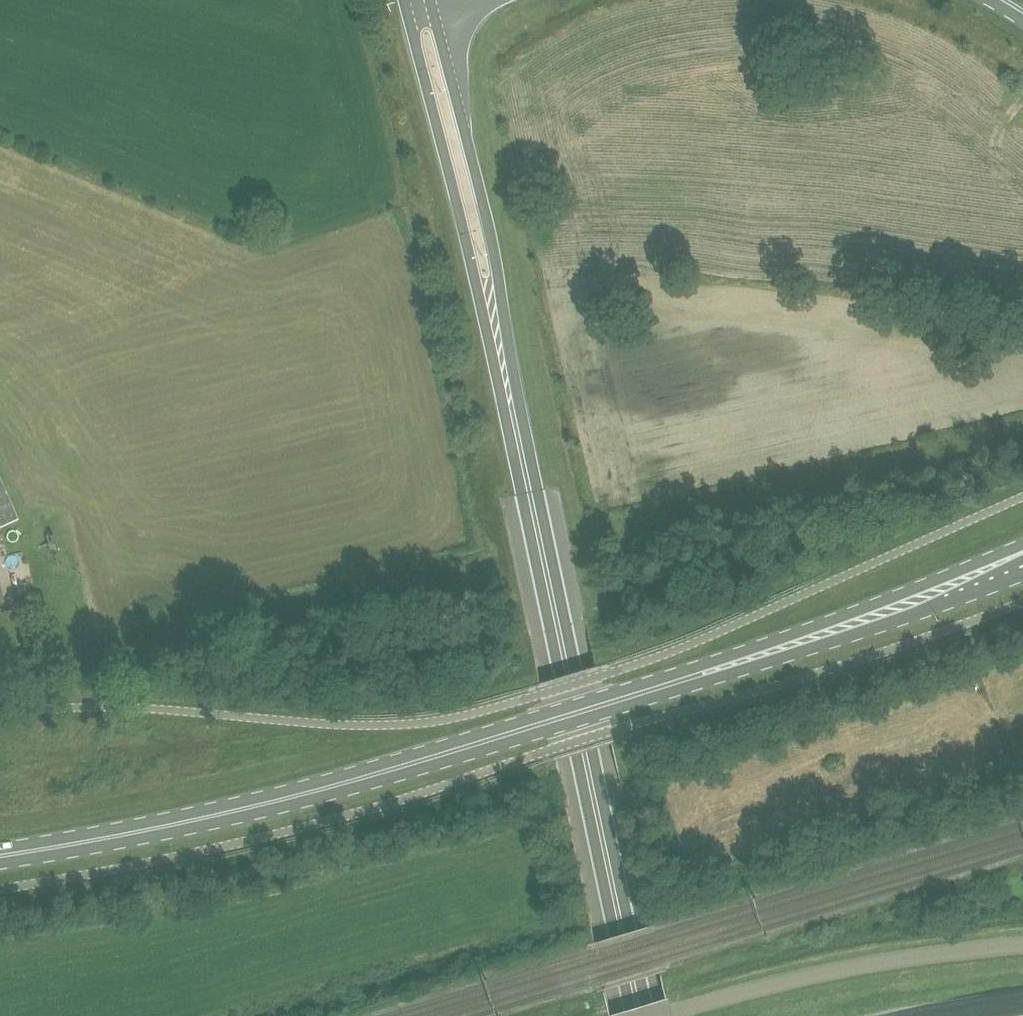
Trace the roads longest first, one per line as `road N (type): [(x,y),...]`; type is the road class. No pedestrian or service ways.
road 1 (primary): [(0,866),(97,853),(352,790),(1022,560)]
road 2 (primary): [(639,1015),(424,11)]
road 3 (unclassified): [(673,1015),(834,974),(1022,948)]

